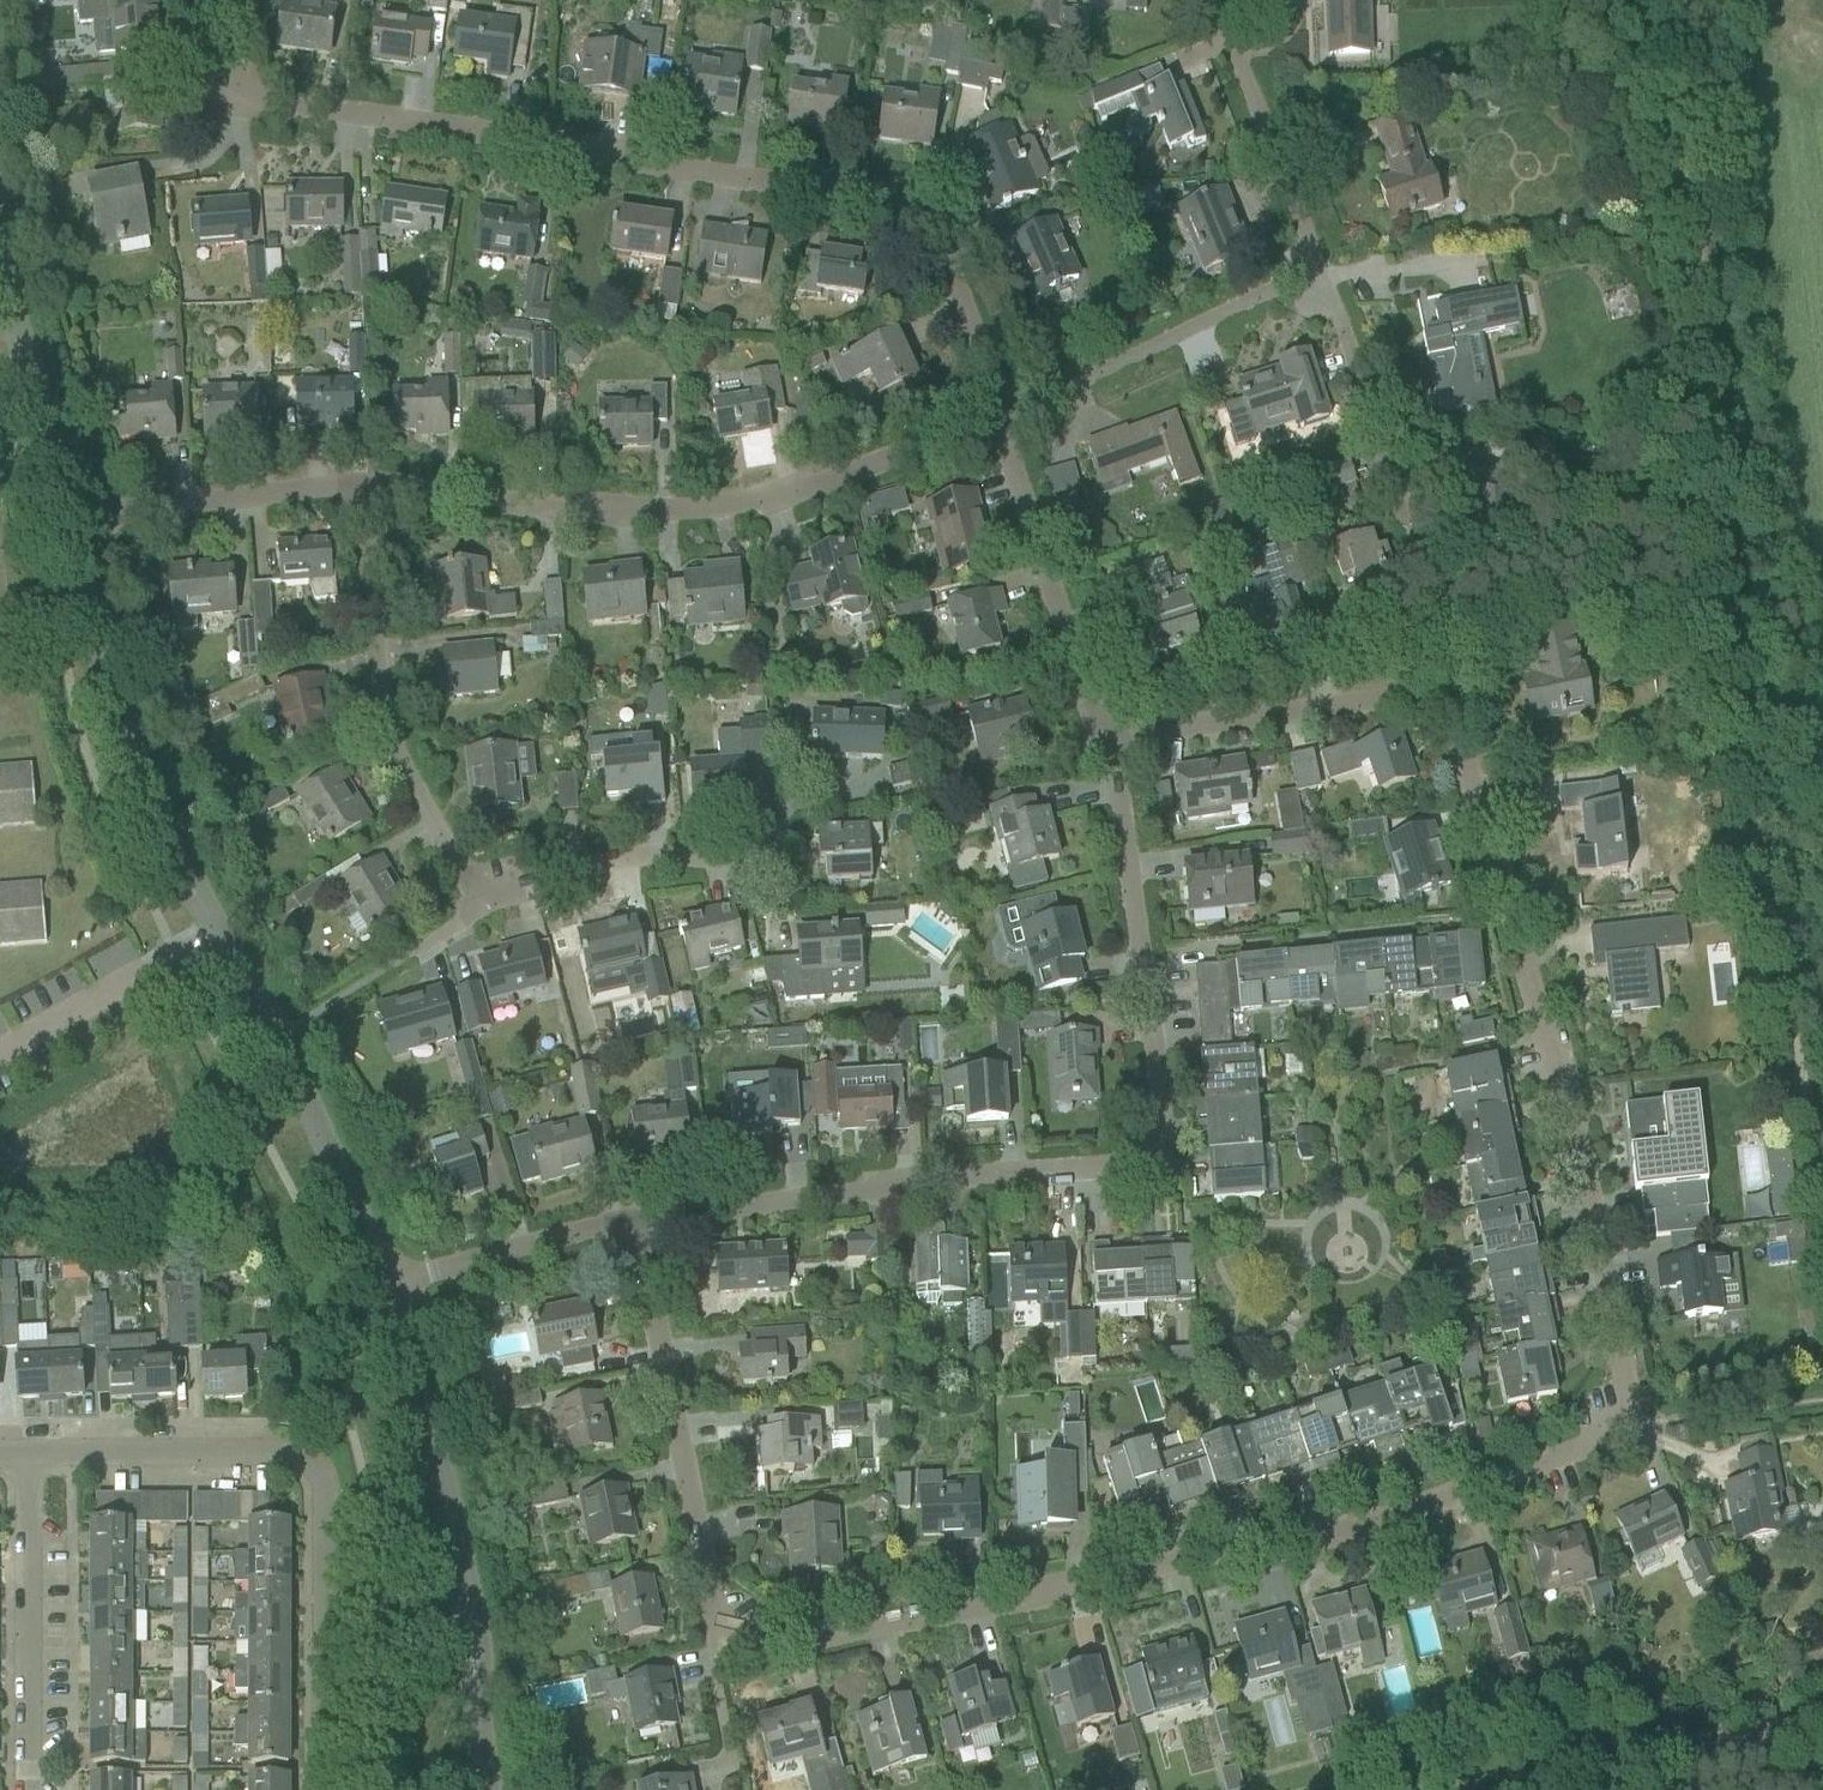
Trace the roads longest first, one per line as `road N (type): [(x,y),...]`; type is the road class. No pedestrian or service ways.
road 1 (unclassified): [(646,1212),(733,1592),(743,1608),(773,1624),(1283,1511),(1629,1414),(1646,1382),(1649,1339),(1588,1040),(1516,909),(1479,726),(1455,697)]
road 2 (track): [(1822,1139),(1759,857),(1672,0)]
road 3 (unclassified): [(992,400),(927,225),(866,194),(614,158),(541,136),(255,101),(207,51),(210,0)]
road 4 (unclassified): [(646,1212),(975,1138),(1139,1124),(1149,1089),(1138,952),(1106,721)]
road 5 (tertiary): [(379,1278),(272,1018),(171,831),(140,740),(86,511)]
road 6 (unclassified): [(769,830),(665,826),(506,871),(474,856),(373,633),(373,462)]
road 7 (unclassified): [(373,462),(650,472),(756,466),(992,400)]
road 8 (residential): [(322,1789),(321,1486),(312,1466),(294,1454),(25,1459)]
road 9 (tertiary): [(482,1789),(410,1378),(379,1278)]
road 10 (unclassified): [(992,400),(1321,268)]
road 11 (unclassified): [(1106,721),(1436,686),(1455,697)]
road 12 (unclassified): [(1106,721),(1091,652),(992,400)]
road 13 (tertiary): [(86,511),(6,228),(0,182)]
road 14 (residential): [(28,1789),(25,1459)]
road 15 (unclassified): [(1519,1789),(1822,1721)]
road 16 (unclassified): [(86,511),(236,468),(373,462)]
road 17 (unclassified): [(1321,268),(1215,0)]
road 18 (unclassified): [(1410,542),(1321,268)]
road 19 (unclassified): [(379,1278),(646,1212)]

